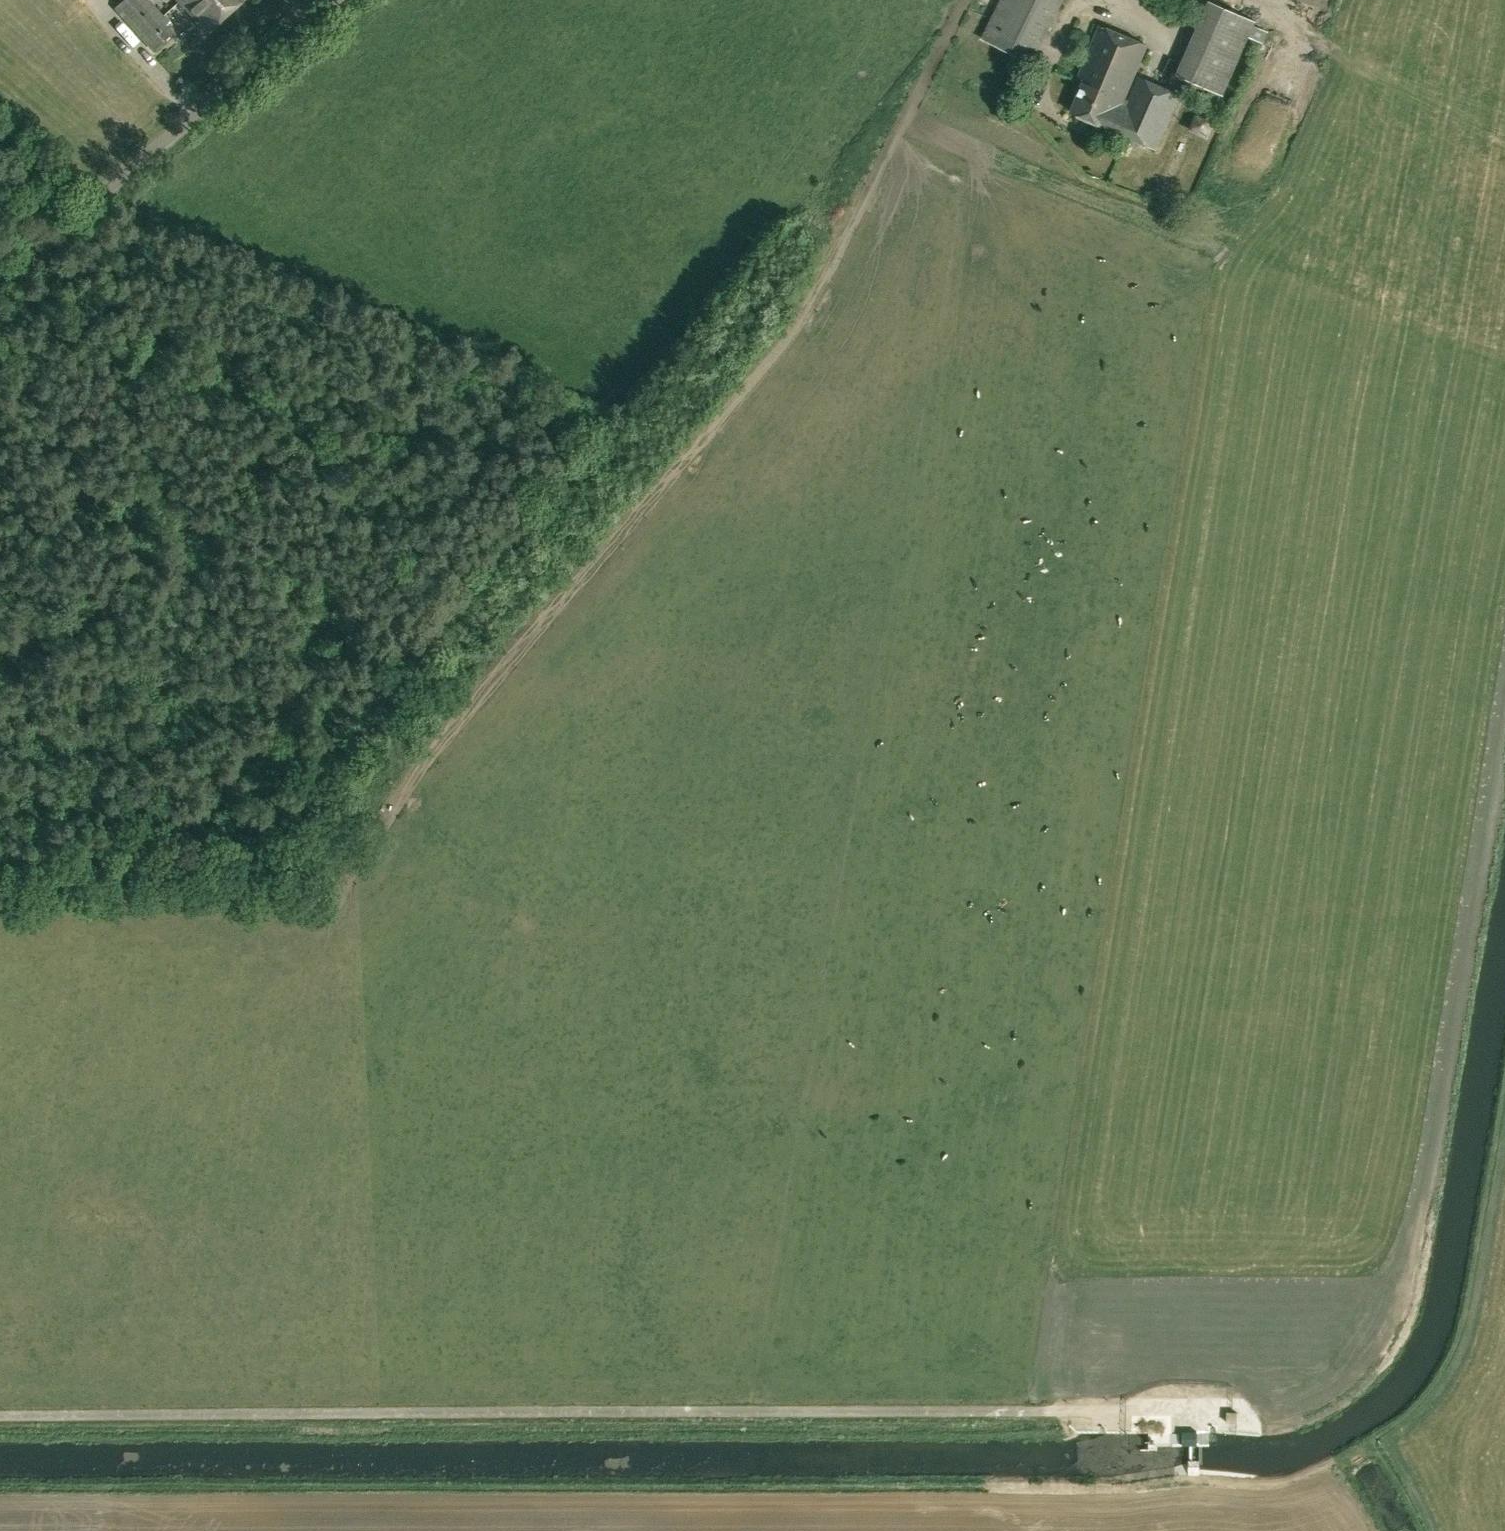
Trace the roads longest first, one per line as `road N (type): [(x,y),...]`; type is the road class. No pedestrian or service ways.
road 1 (unclassified): [(0,287),(323,0)]

